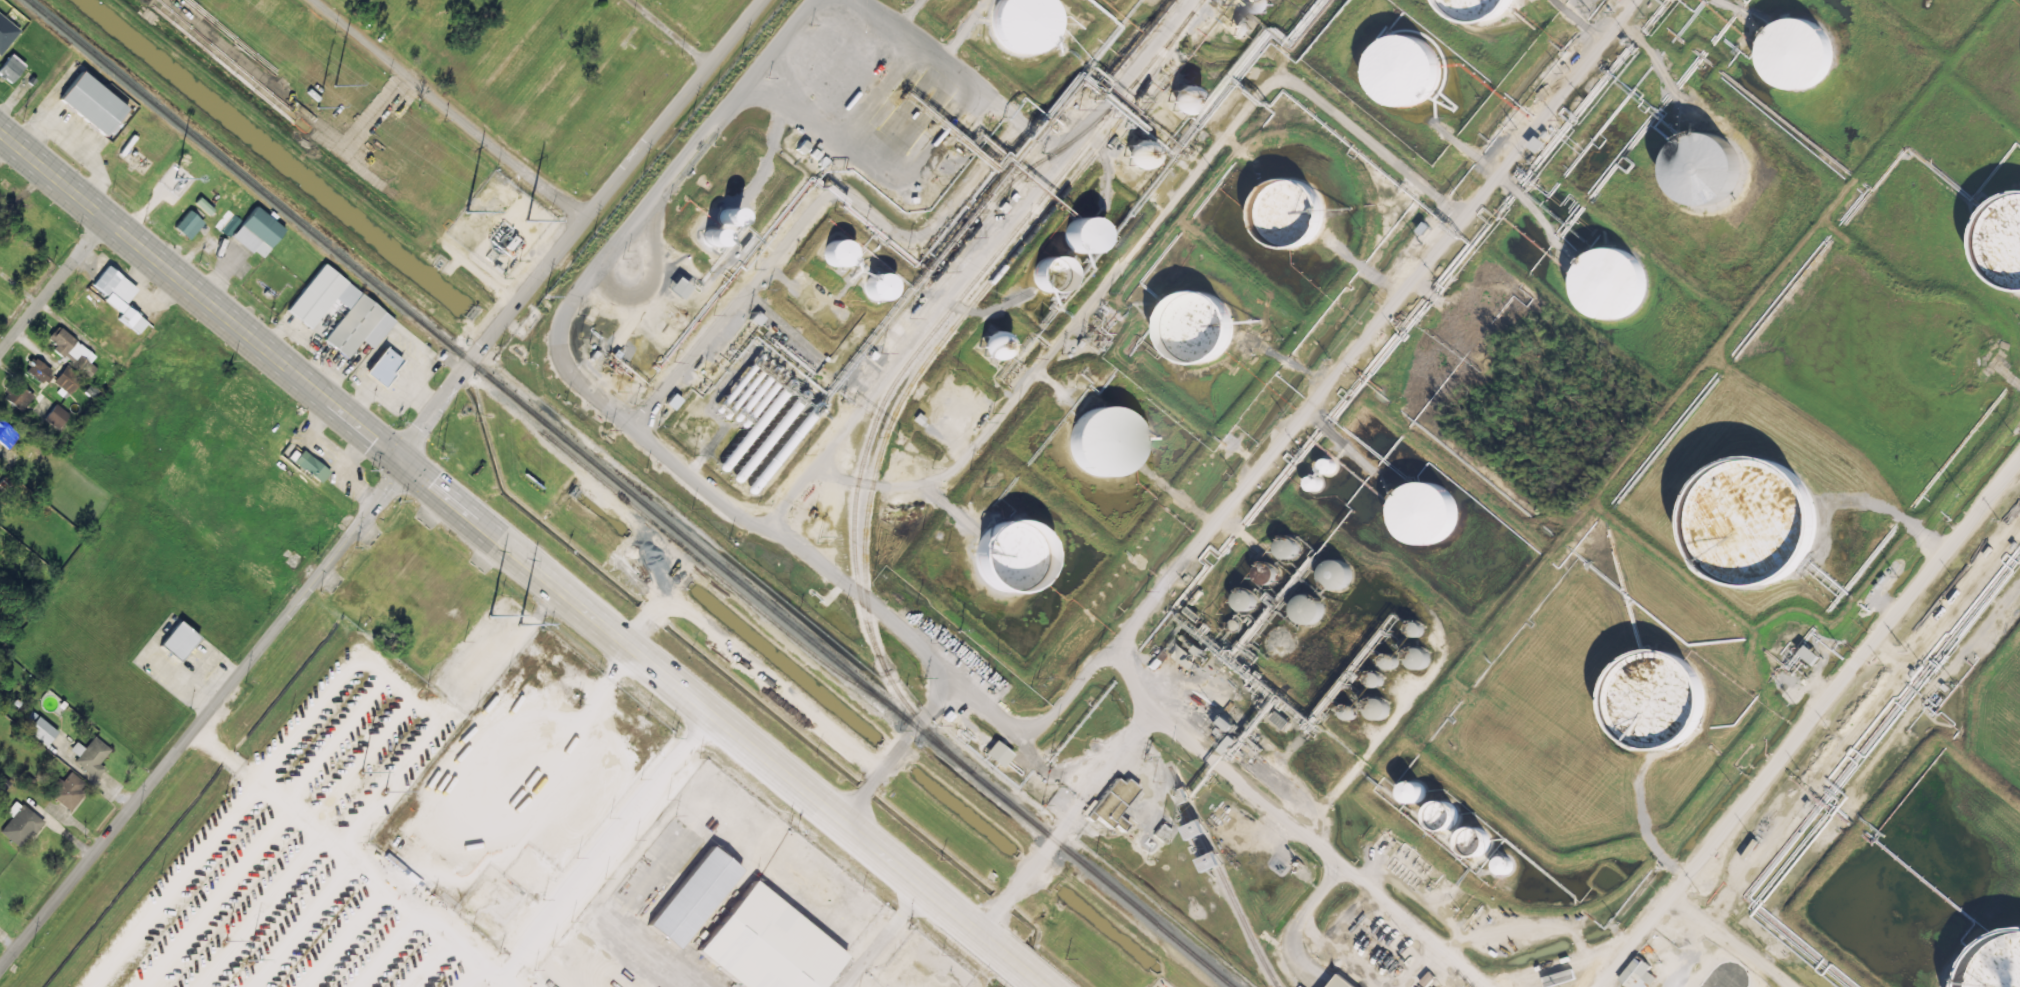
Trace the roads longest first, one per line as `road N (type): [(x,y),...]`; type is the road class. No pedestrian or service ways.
road 1 (primary): [(1046,986),(0,130)]
road 2 (tertiary): [(0,970),(403,460)]
road 3 (residential): [(403,460),(496,331),(764,0)]
road 4 (residential): [(586,220),(317,0)]
road 5 (residential): [(628,645),(651,609),(682,604),(880,772)]
road 6 (residential): [(0,351),(108,218)]

